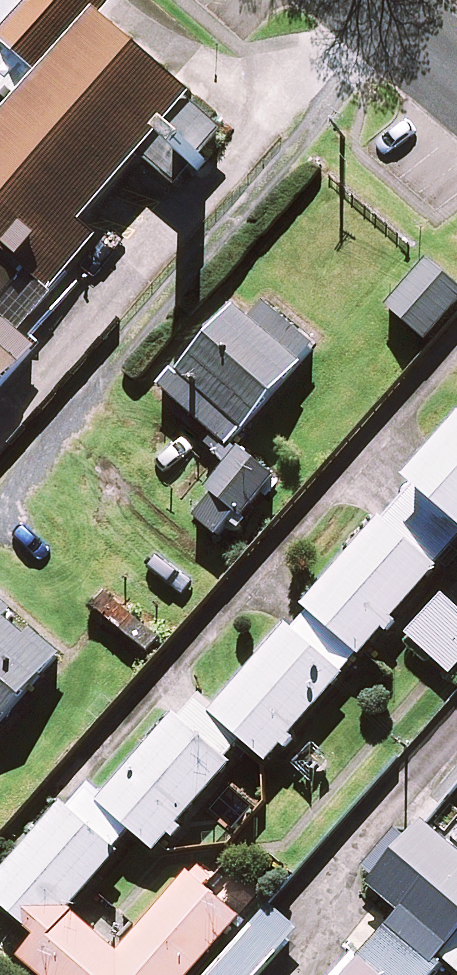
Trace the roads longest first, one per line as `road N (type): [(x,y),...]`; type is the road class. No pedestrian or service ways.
road 1 (residential): [(456,81),(363,0)]

